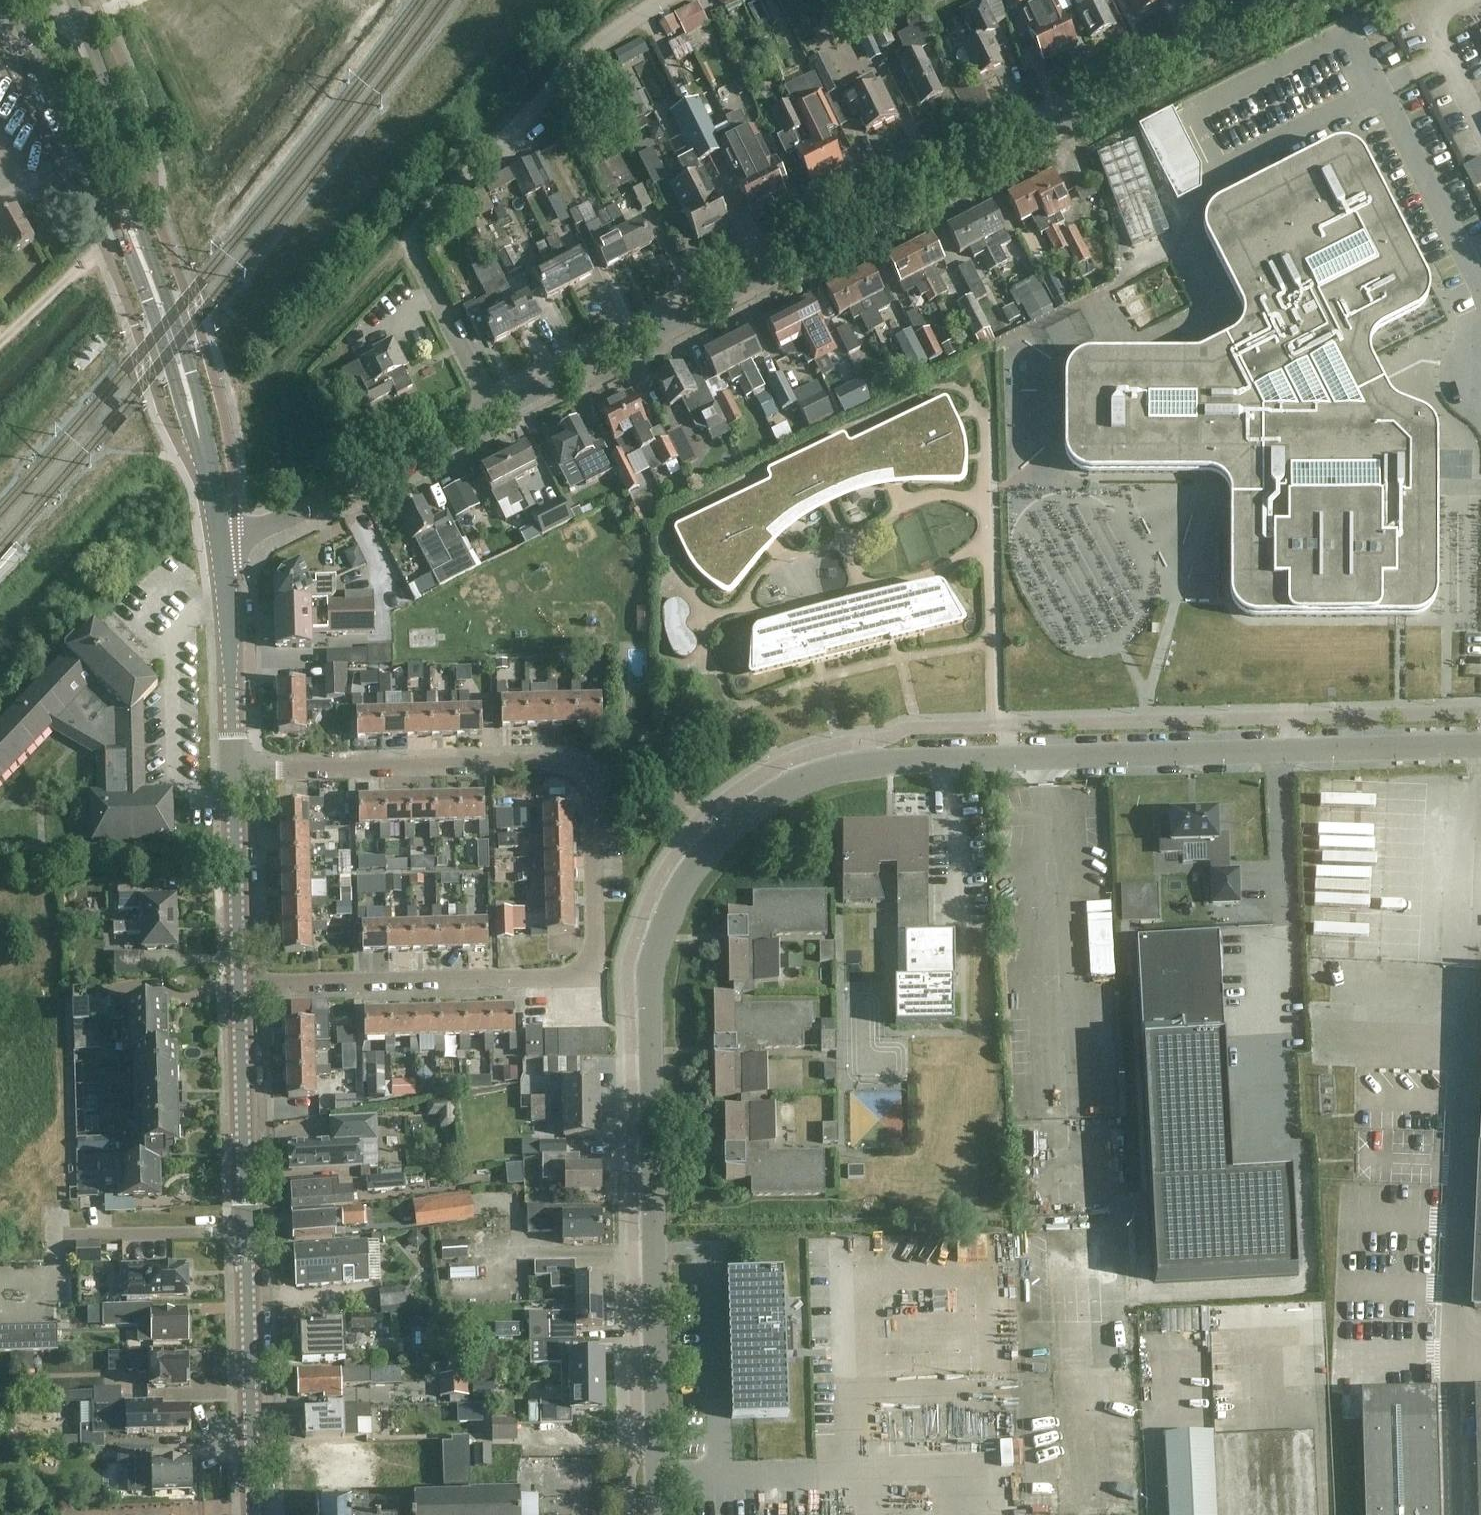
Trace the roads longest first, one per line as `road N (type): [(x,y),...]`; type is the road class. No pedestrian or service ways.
road 1 (unclassified): [(657,1514),(649,984),(673,901),(702,851),(799,779),(865,763),(1480,743)]
road 2 (unclassified): [(493,412),(1299,0)]
road 3 (residential): [(240,983),(594,971),(591,786),(568,766),(233,772)]
road 4 (unclassified): [(493,412),(418,258),(420,224),(572,70),(659,0)]
road 5 (tertiary): [(253,1514),(240,983)]
road 6 (unclassified): [(222,549),(493,412)]
road 7 (tertiary): [(222,549),(181,363),(144,267)]
road 8 (tertiary): [(23,32),(107,209),(144,267)]
road 9 (tertiary): [(144,267),(116,119),(80,19)]
road 10 (tertiary): [(233,772),(222,549)]
road 11 (tertiary): [(240,983),(233,772)]
road 12 (track): [(104,246),(0,340)]

